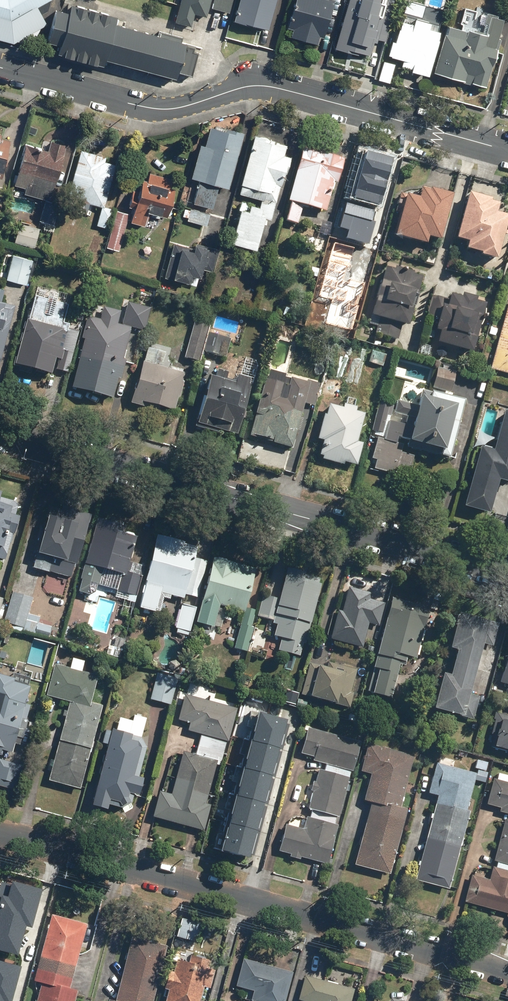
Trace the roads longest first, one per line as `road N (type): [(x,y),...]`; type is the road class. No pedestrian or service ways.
road 1 (residential): [(0,833),(507,971)]
road 2 (tertiary): [(507,573),(0,435)]
road 3 (residential): [(0,67),(166,109),(275,87),(507,150)]

